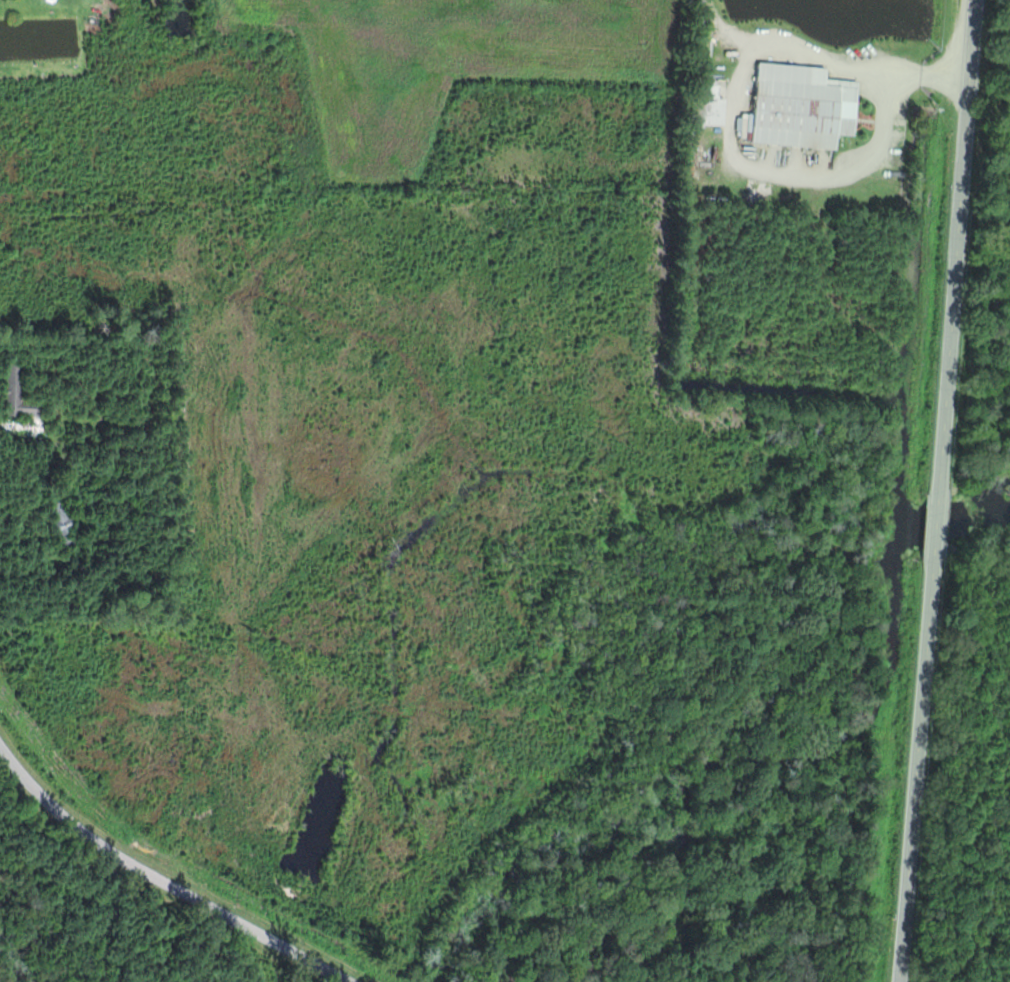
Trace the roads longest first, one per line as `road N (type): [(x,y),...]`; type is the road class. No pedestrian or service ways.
road 1 (primary): [(900,981),(978,0)]
road 2 (residential): [(349,981),(101,843),(0,740)]

